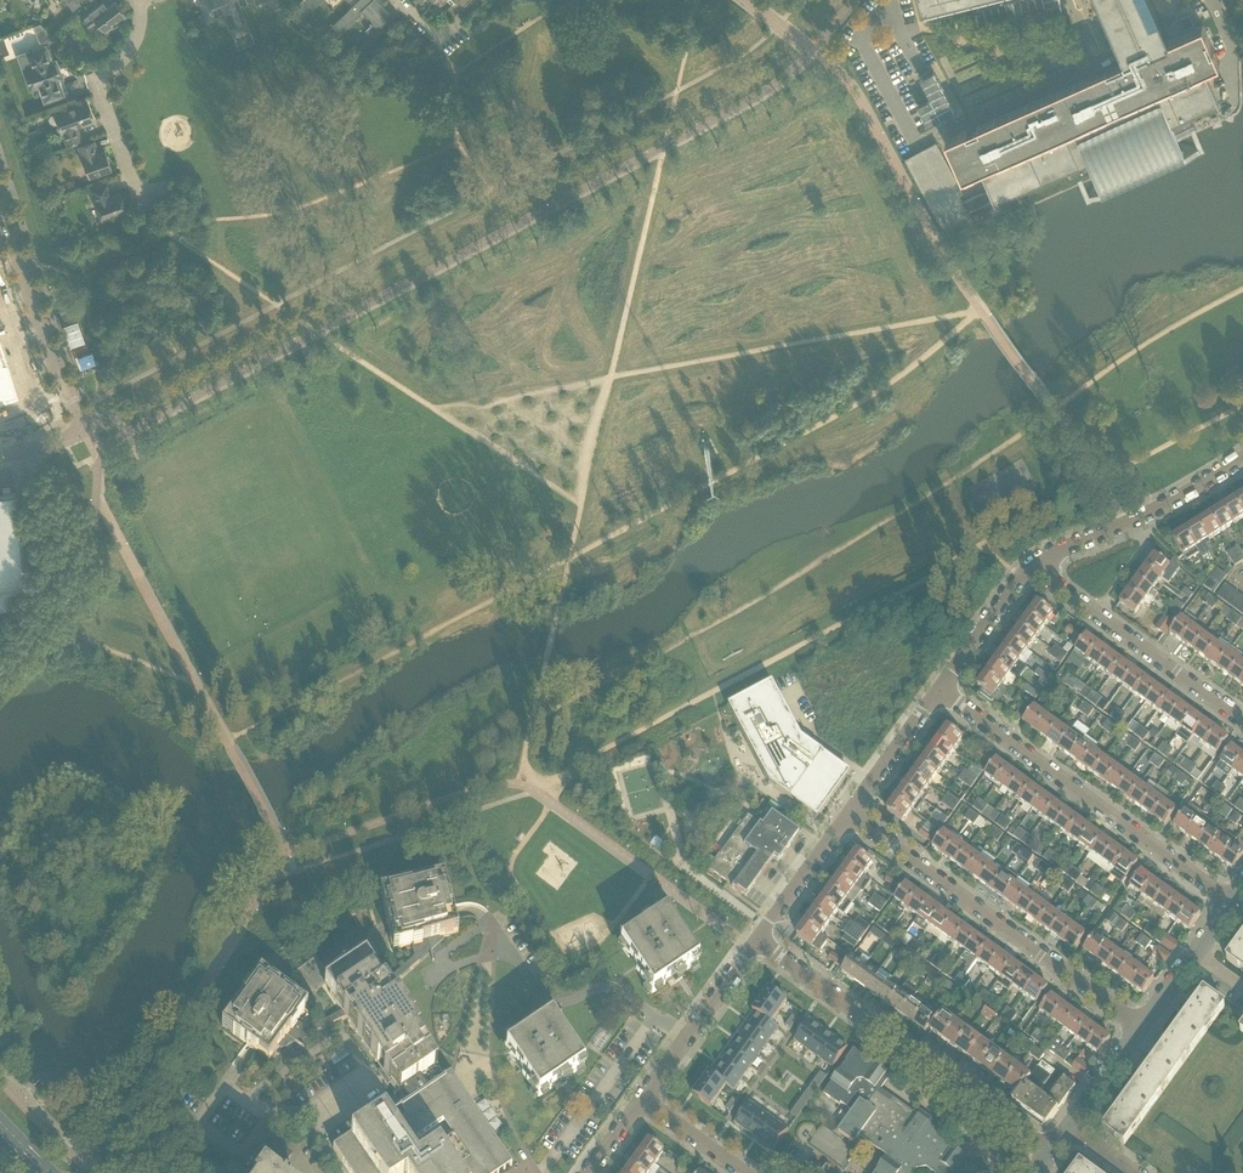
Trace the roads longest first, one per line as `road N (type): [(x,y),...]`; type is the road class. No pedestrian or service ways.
road 1 (residential): [(1234,904),(940,689)]
road 2 (residential): [(1142,1029),(848,814)]
road 3 (residential): [(1050,1154),(757,939)]
road 4 (residential): [(1242,723),(1030,566)]
road 5 (unclassified): [(85,431),(0,198)]
road 6 (residential): [(163,191),(135,194),(95,81),(135,42),(140,0)]
road 7 (residential): [(1030,566),(1143,517),(1242,459)]
road 8 (residential): [(641,1097),(757,939)]
road 9 (residential): [(848,814),(940,689)]
road 10 (residential): [(757,939),(848,814)]
road 11 (residential): [(940,689),(1030,566)]
road 12 (residential): [(746,1172),(641,1097)]
road 13 (residential): [(1069,1129),(1142,1029)]

